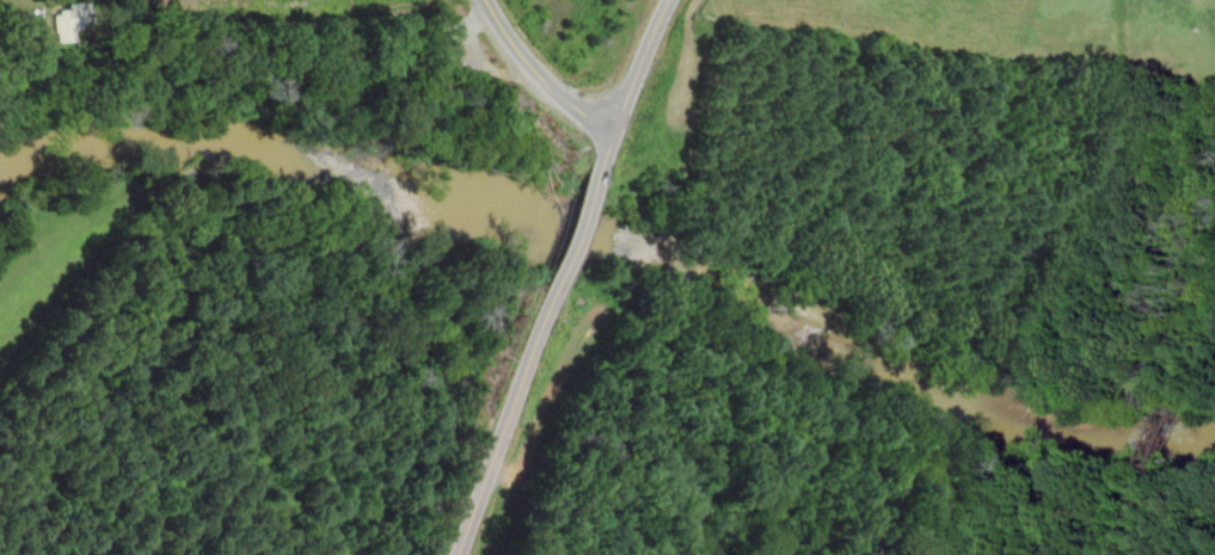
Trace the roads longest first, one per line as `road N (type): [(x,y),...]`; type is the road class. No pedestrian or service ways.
road 1 (tertiary): [(615,130),(552,87),(497,19)]
road 2 (tertiary): [(548,307),(603,159)]
road 3 (tertiary): [(498,445),(548,307)]
road 4 (tertiary): [(615,130),(670,0)]

